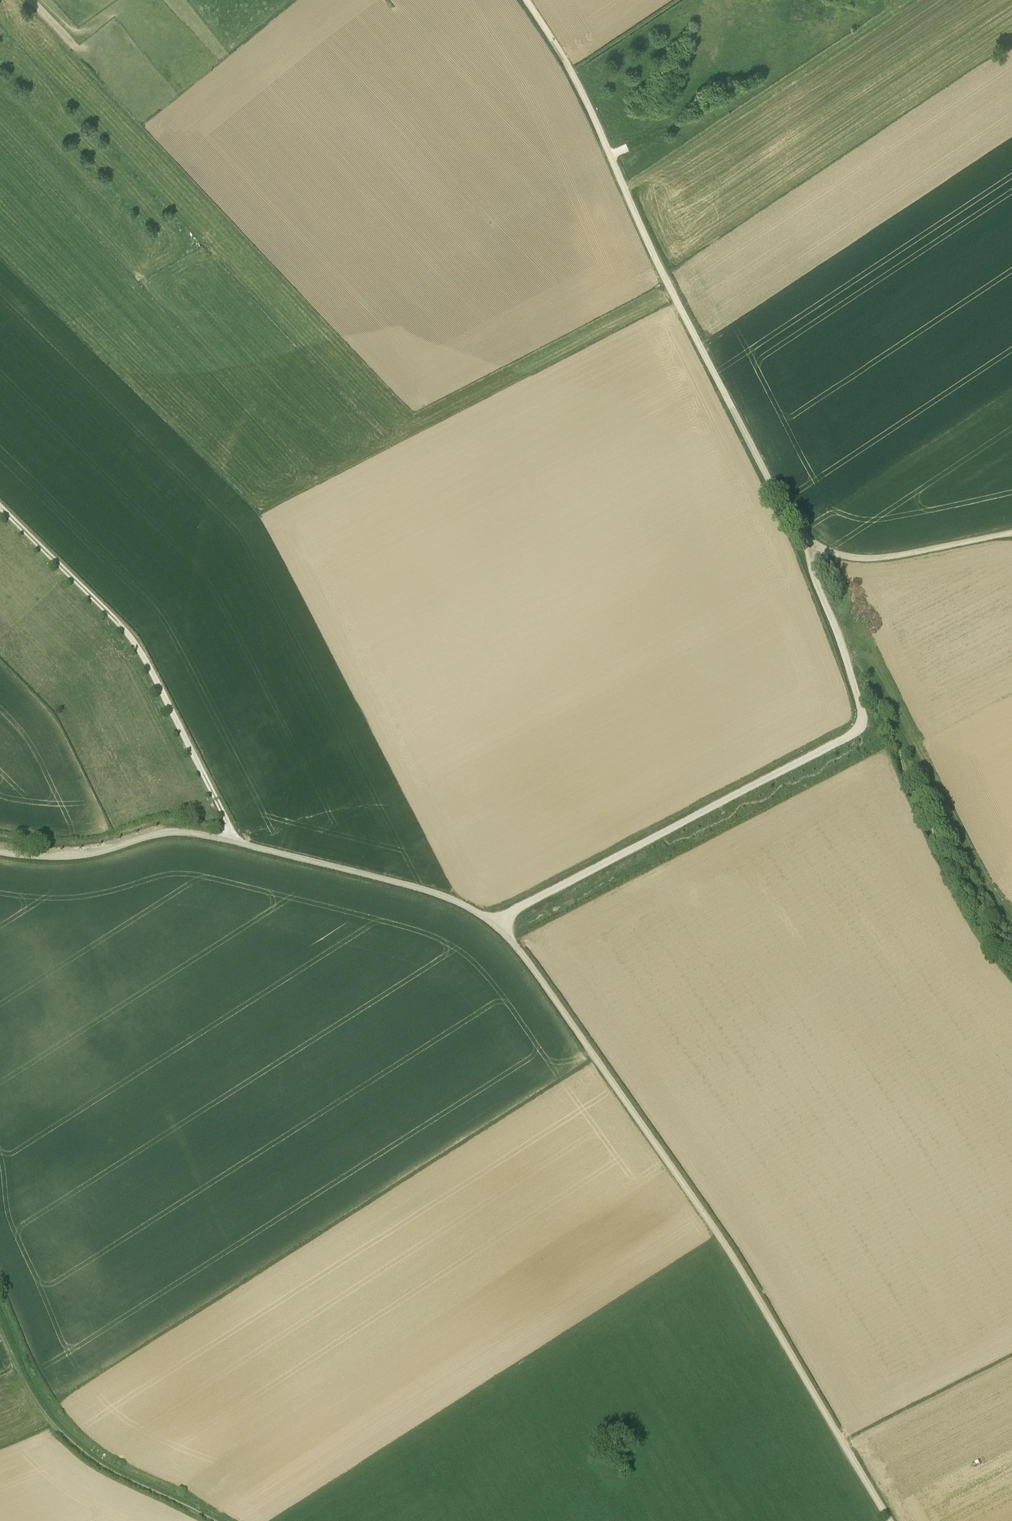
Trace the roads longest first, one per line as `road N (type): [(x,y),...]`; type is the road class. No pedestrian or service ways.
road 1 (unclassified): [(889,1520),(717,1234),(530,965),(490,923),(420,889),(188,832),(76,856),(0,852)]
road 2 (unclassified): [(1011,532),(862,558),(827,551),(798,528),(666,279),(571,71),(526,0)]
road 3 (track): [(490,923),(853,732),(863,715),(836,624)]
road 4 (track): [(0,1335),(32,1399),(71,1446),(109,1474),(211,1520)]

